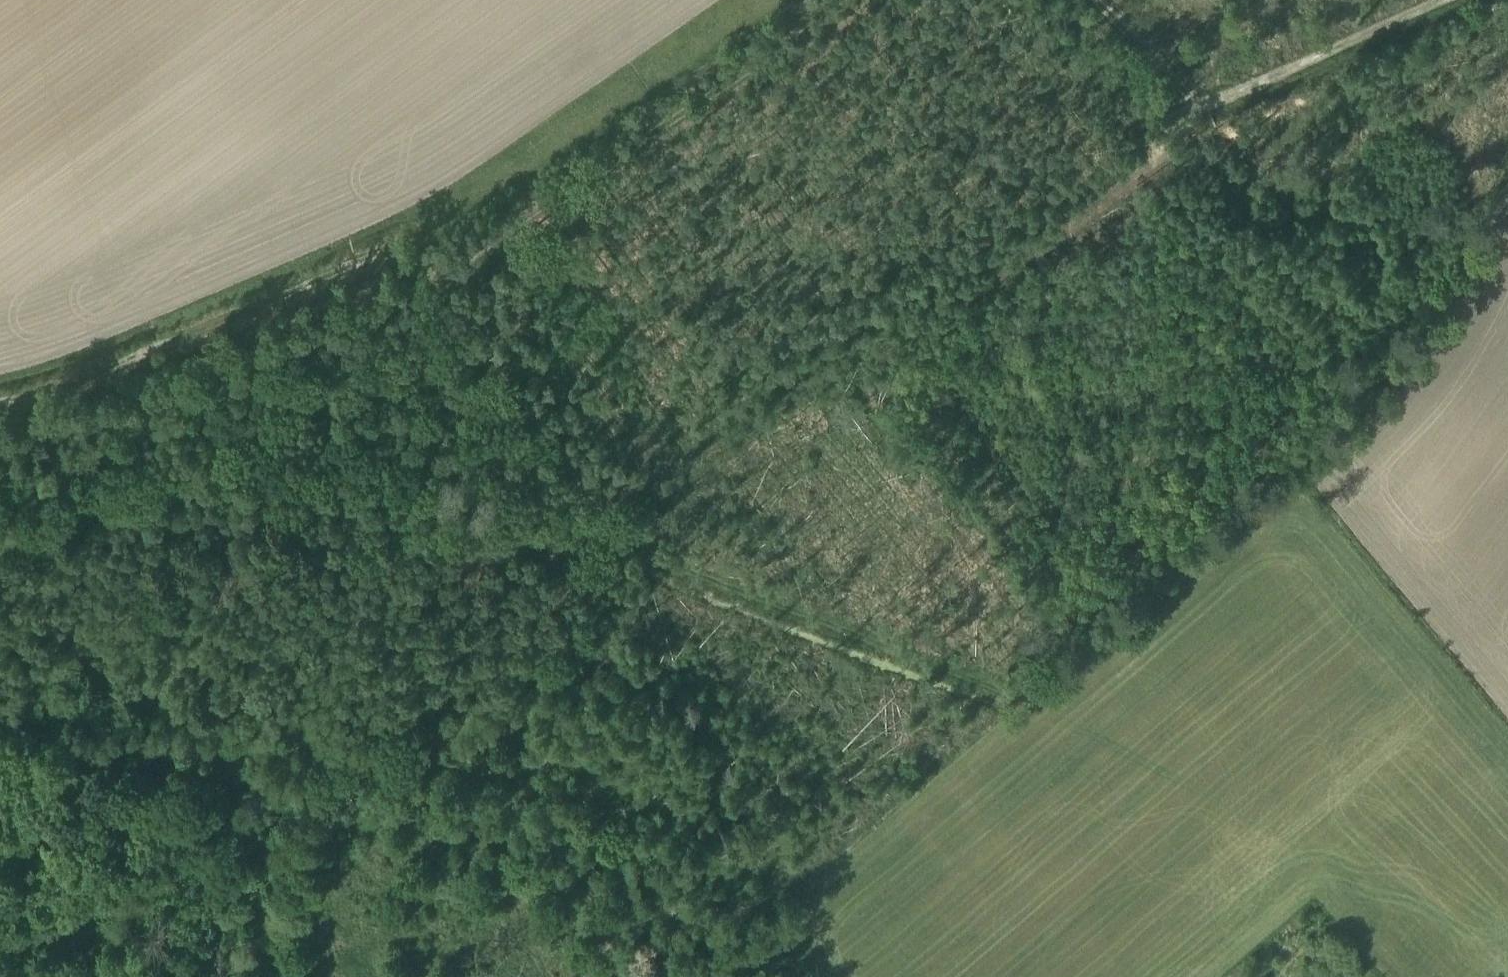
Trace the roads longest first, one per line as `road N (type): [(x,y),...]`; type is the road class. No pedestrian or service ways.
road 1 (track): [(1434,0),(1218,95),(1202,95),(1101,0)]

